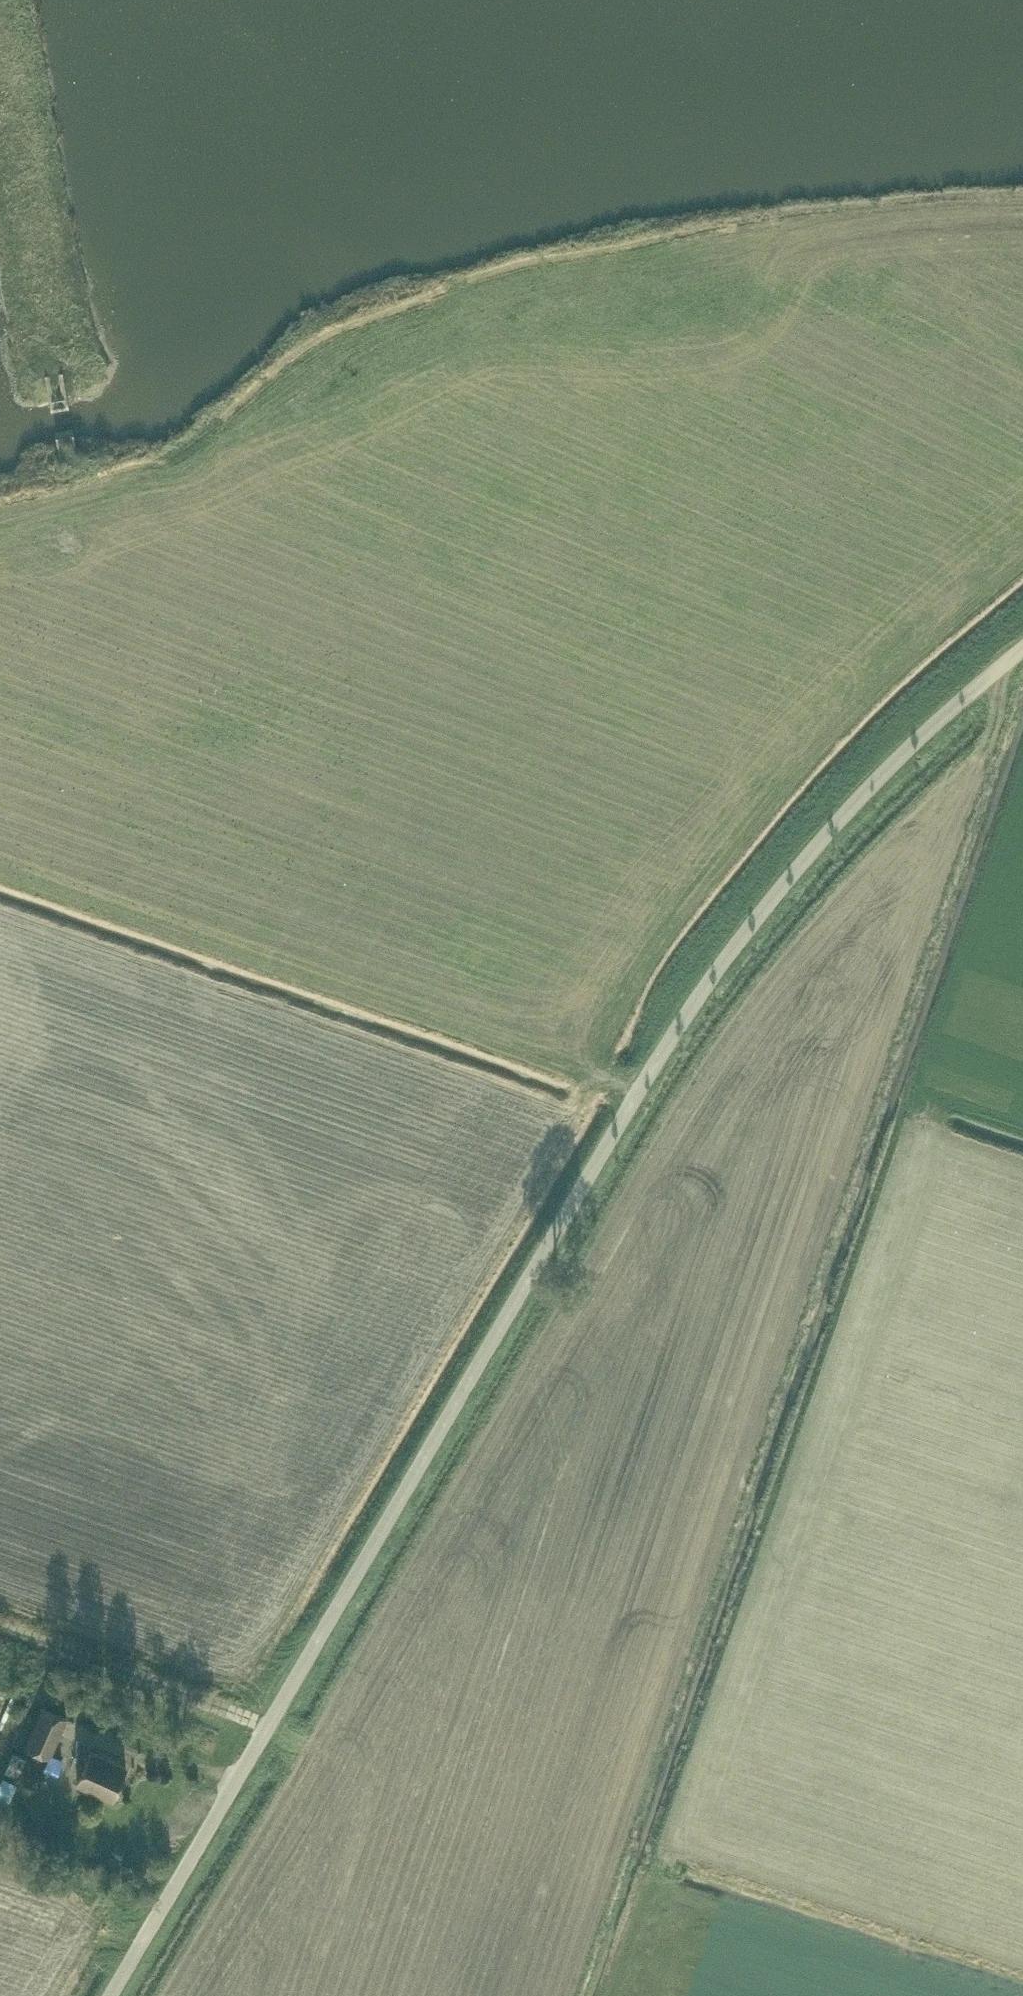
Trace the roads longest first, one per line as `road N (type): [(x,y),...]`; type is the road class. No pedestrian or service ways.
road 1 (unclassified): [(107,1995),(692,1008),(810,853),(918,737),(1022,648)]
road 2 (track): [(474,1039),(634,1100)]

